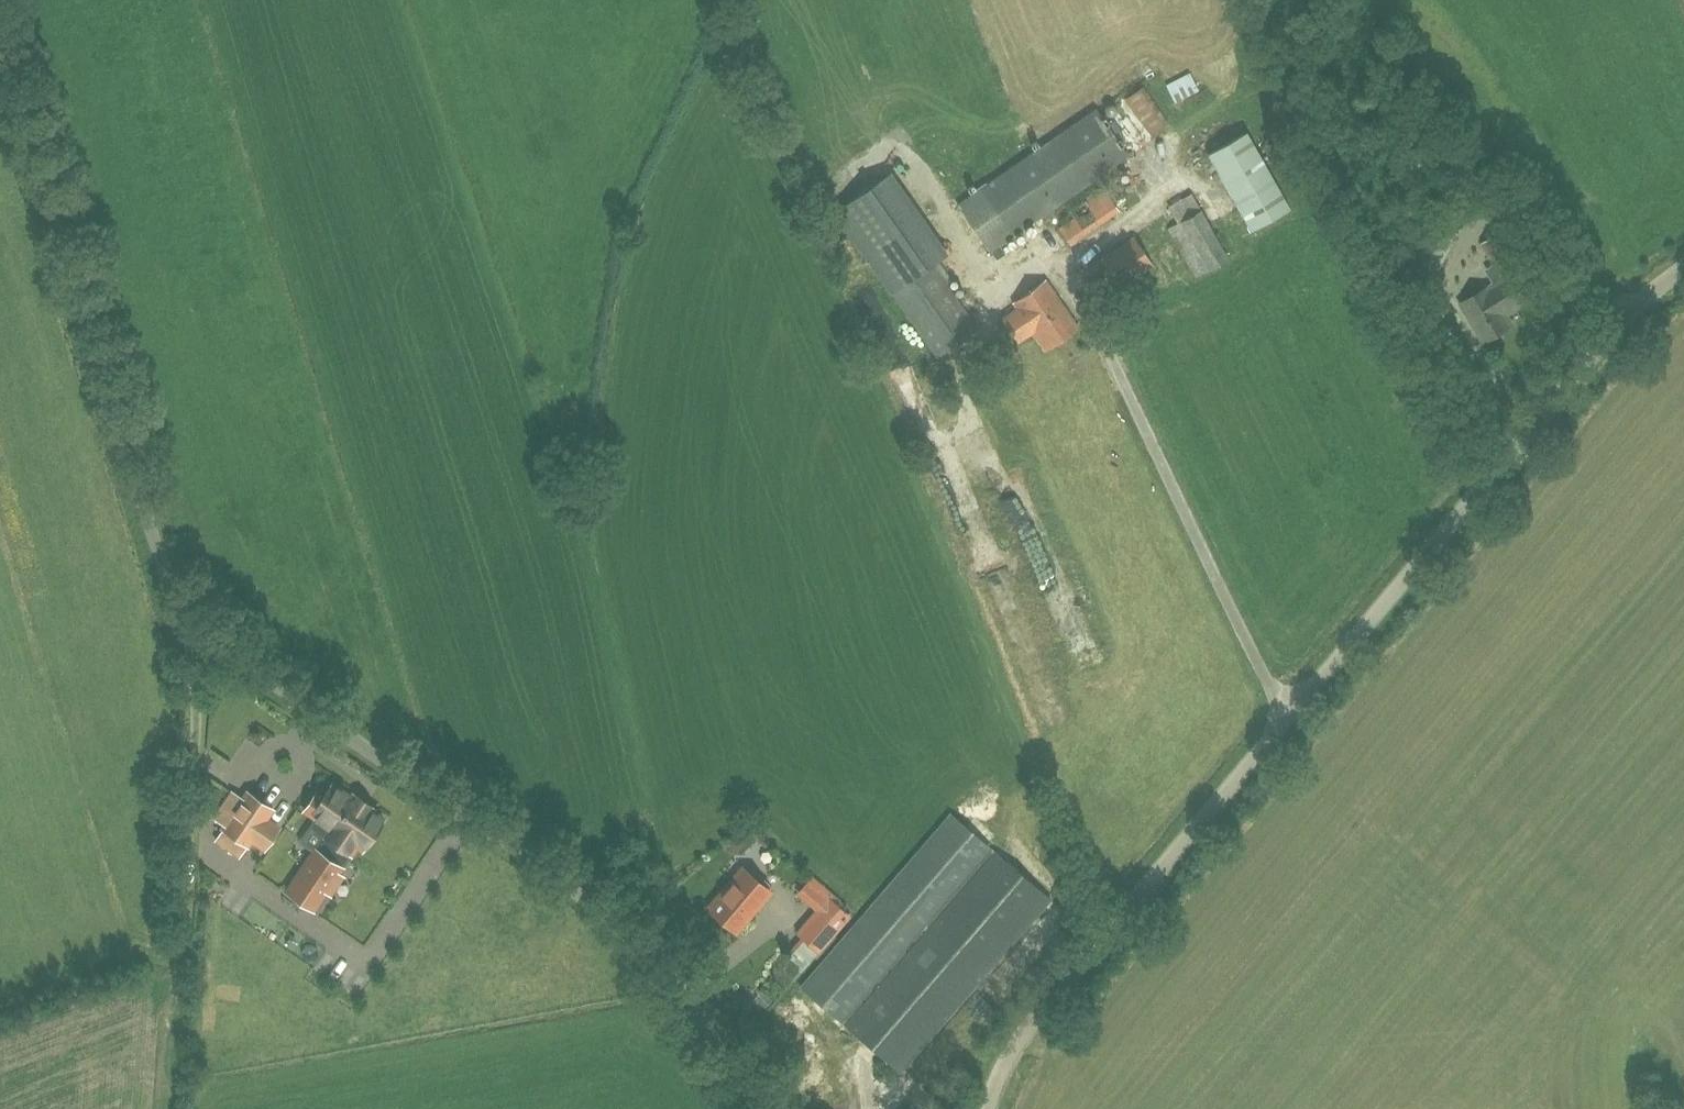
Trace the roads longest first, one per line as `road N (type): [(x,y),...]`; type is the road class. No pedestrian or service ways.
road 1 (unclassified): [(769,1108),(653,938),(604,890),(215,619),(169,551),(0,12)]
road 2 (unclassified): [(985,1108),(1015,1045),(1603,342),(1683,269)]

